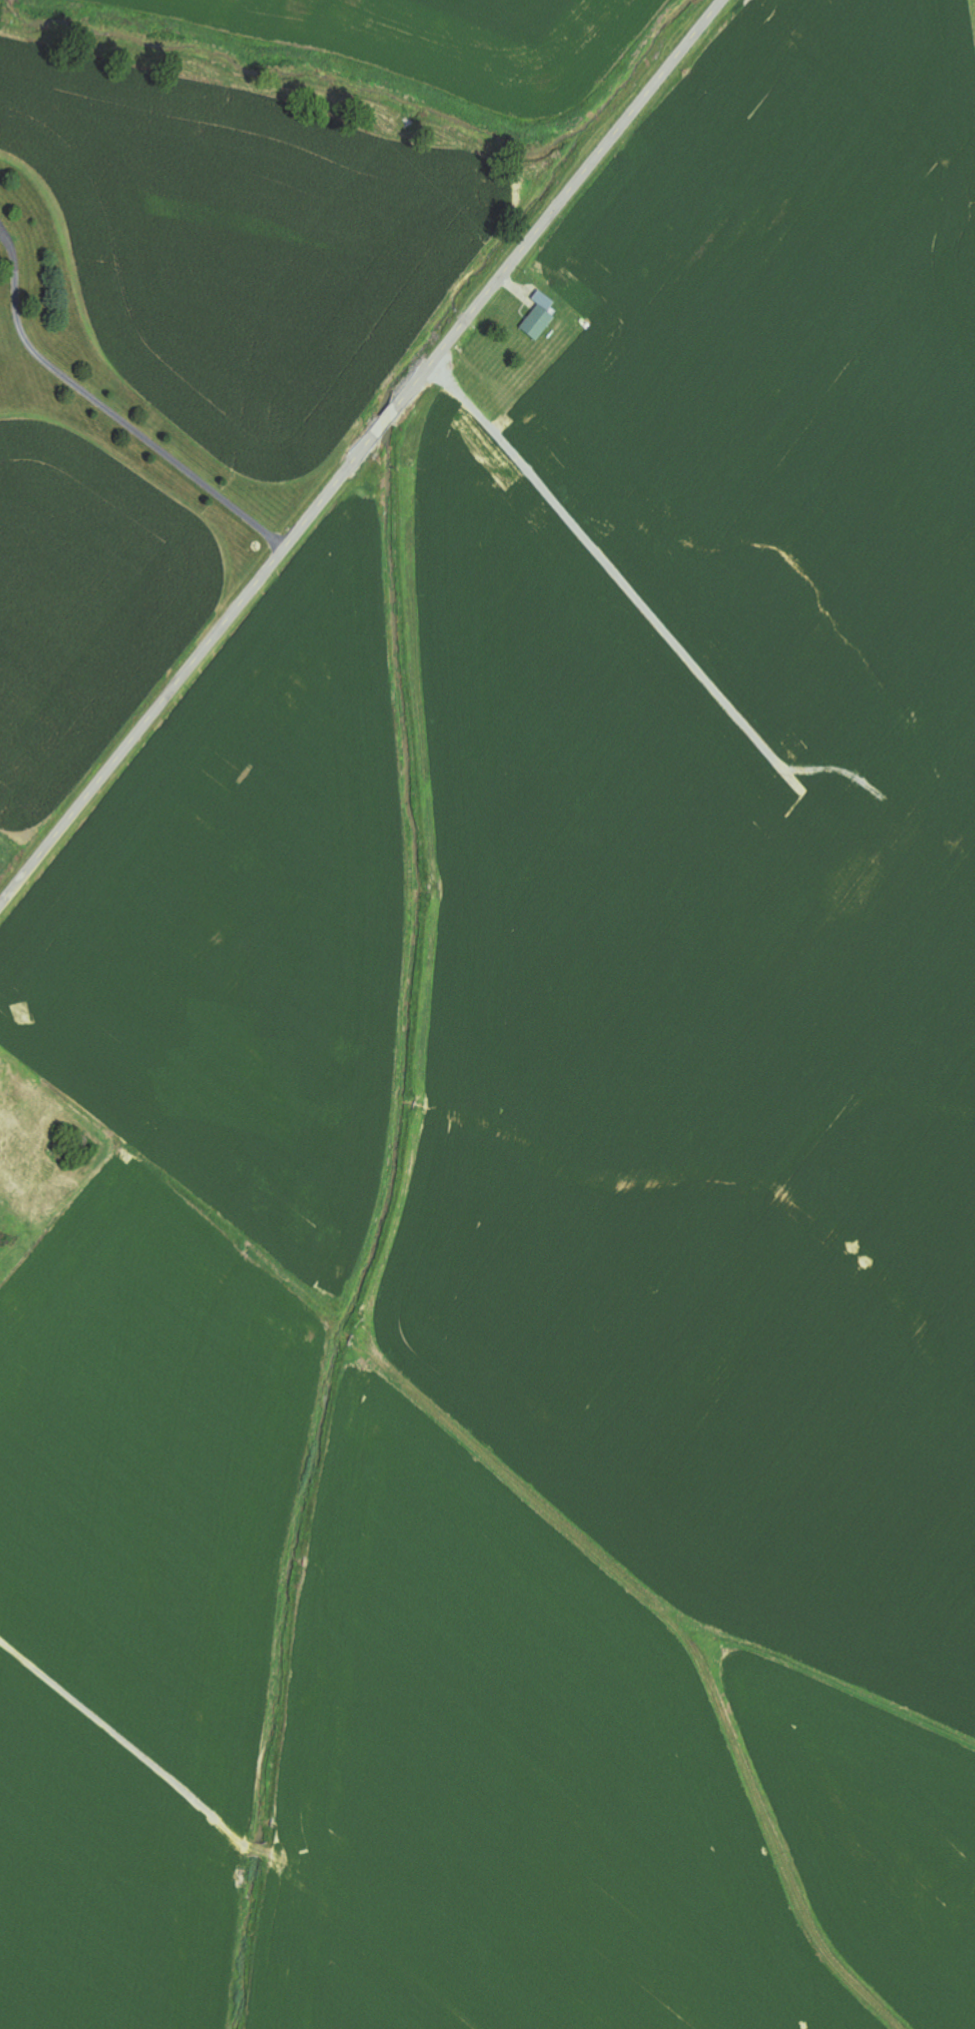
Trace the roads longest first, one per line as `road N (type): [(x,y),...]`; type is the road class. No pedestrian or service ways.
road 1 (tertiary): [(0,906),(723,0)]

